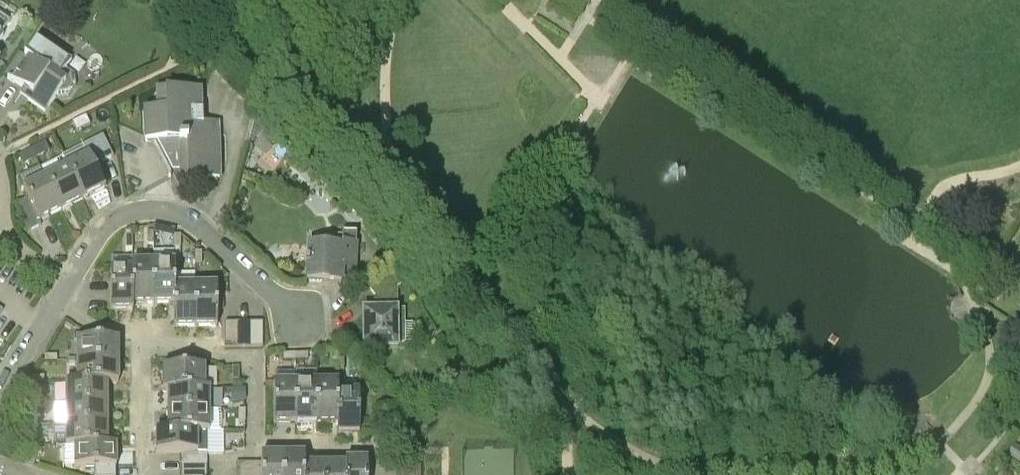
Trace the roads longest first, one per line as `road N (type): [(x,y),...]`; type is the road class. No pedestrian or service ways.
road 1 (residential): [(297,319),(186,217),(166,211),(123,214),(101,232),(66,285)]
road 2 (residential): [(0,399),(66,285)]

